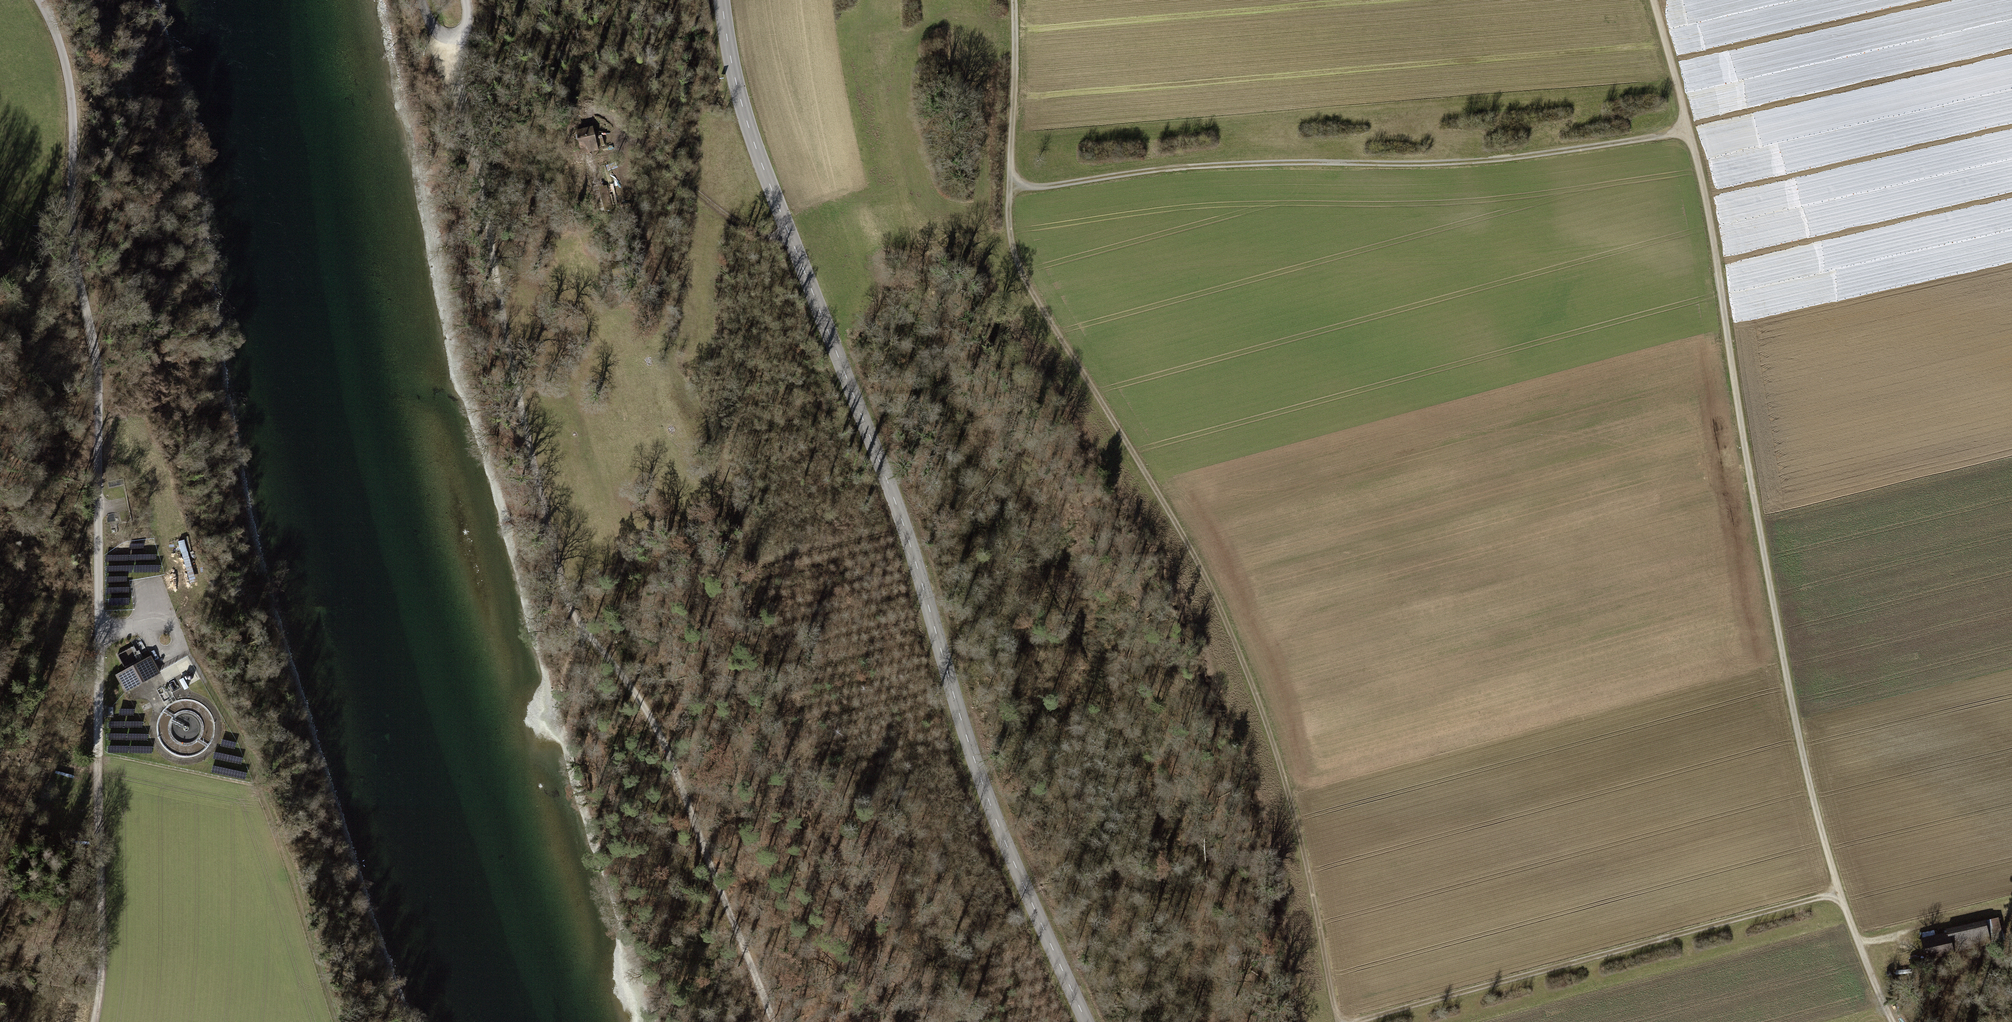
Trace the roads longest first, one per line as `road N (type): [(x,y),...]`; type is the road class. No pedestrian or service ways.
road 1 (tertiary): [(1087,1021),(972,753),(888,480),(749,126),(721,0)]
road 2 (track): [(1654,0),(1706,198),(1810,790),(1838,892),(1893,1021)]
road 3 (track): [(1340,1021),(1291,774),(1223,608),(1019,257),(1012,191)]
road 4 (track): [(1688,130),(1538,153),(1234,166),(1012,191),(1022,0)]
road 5 (residential): [(39,0),(72,93),(75,254),(97,364),(99,755)]
road 6 (track): [(586,636),(563,591),(509,355),(466,112)]
road 7 (track): [(1353,1021),(1838,892)]
road 8 (track): [(774,1021),(651,718),(586,636)]
road 9 (track): [(789,233),(767,236),(725,215),(632,137),(625,145),(627,169),(652,255)]
road 10 (track): [(93,1021),(101,973),(99,755)]
road 11 (track): [(1859,944),(1987,909)]

